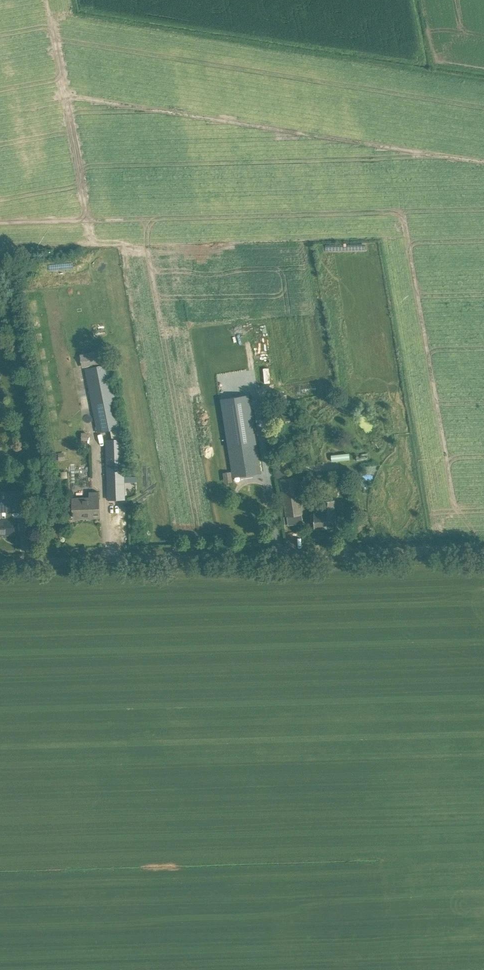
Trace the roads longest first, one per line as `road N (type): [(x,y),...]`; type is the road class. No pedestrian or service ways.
road 1 (unclassified): [(0,562),(483,549)]

